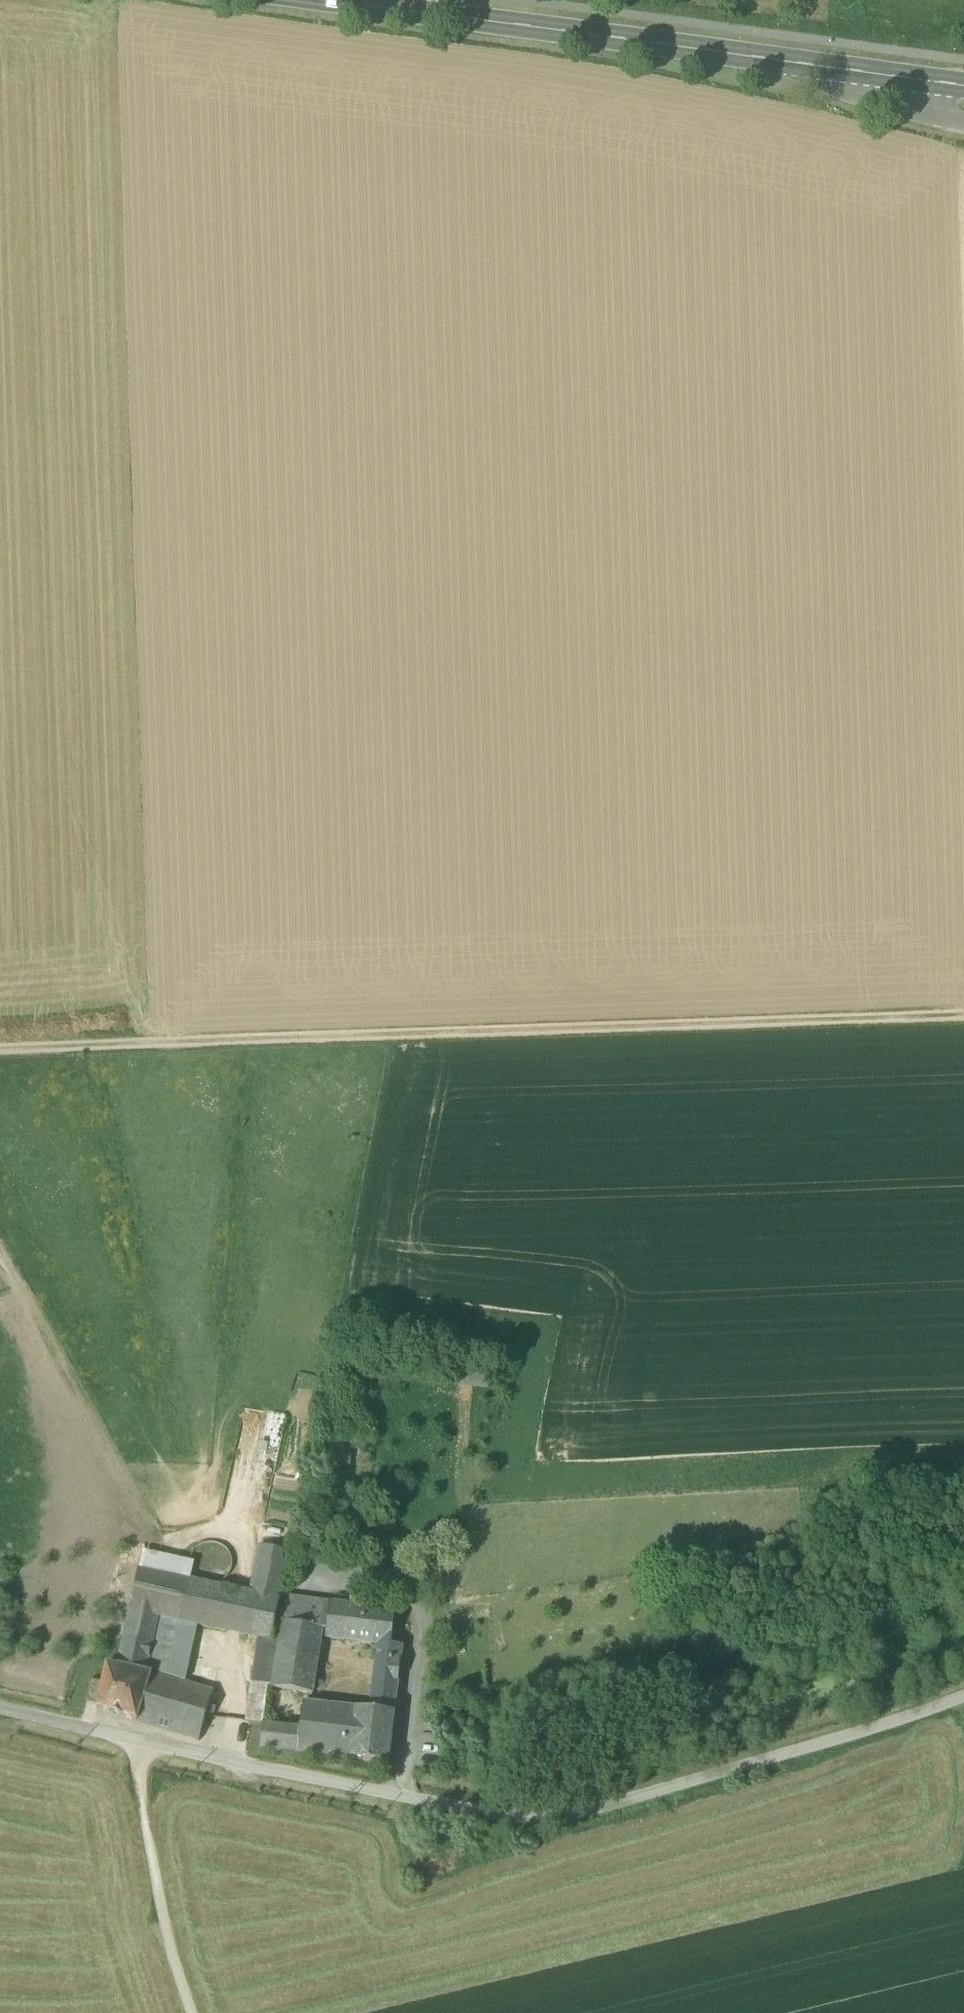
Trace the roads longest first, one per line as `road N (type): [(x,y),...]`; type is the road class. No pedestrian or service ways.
road 1 (unclassified): [(0,1709),(533,1820),(608,1806),(881,1727),(963,1695)]
road 2 (track): [(0,1046),(963,1015)]
road 3 (tertiary): [(428,12),(963,85)]
road 4 (track): [(133,1739),(163,1935),(190,2012)]

